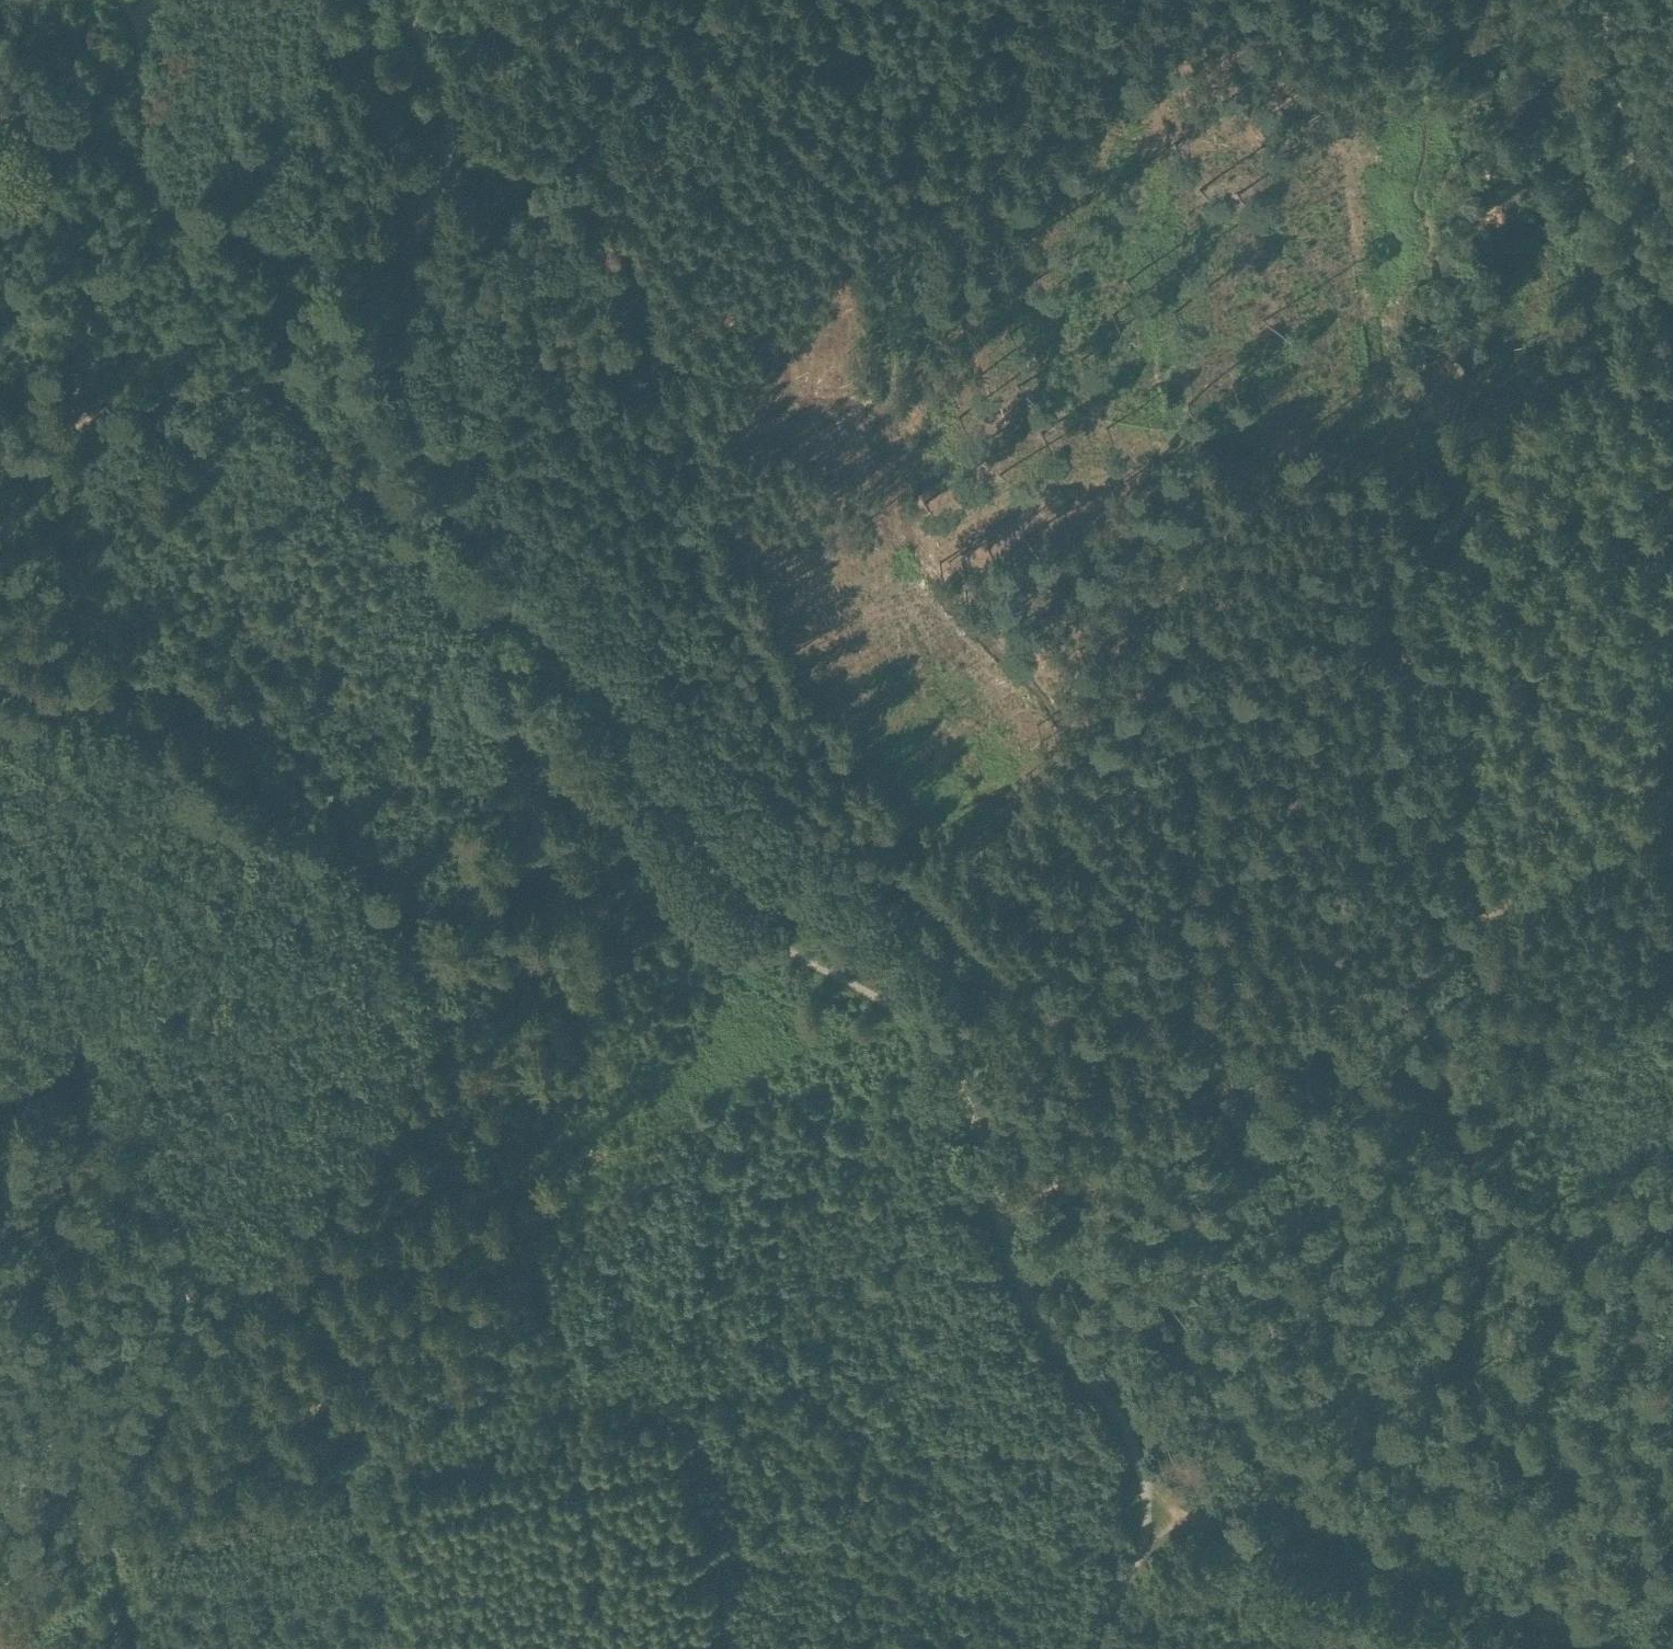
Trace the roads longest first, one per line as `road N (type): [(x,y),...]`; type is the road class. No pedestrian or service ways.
road 1 (track): [(982,1152),(974,1118),(933,1044),(914,1025),(782,955),(678,847),(529,652),(440,507),(390,381),(393,337),(450,136),(449,106),(400,0)]
road 2 (track): [(1672,794),(1121,1141),(1043,1172),(982,1152)]
road 3 (track): [(1149,1504),(1545,1648)]
road 4 (track): [(982,1152),(1014,1266),(1053,1340),(1135,1444),(1149,1504)]
road 5 (track): [(1149,1504),(1136,1567),(1095,1648)]

